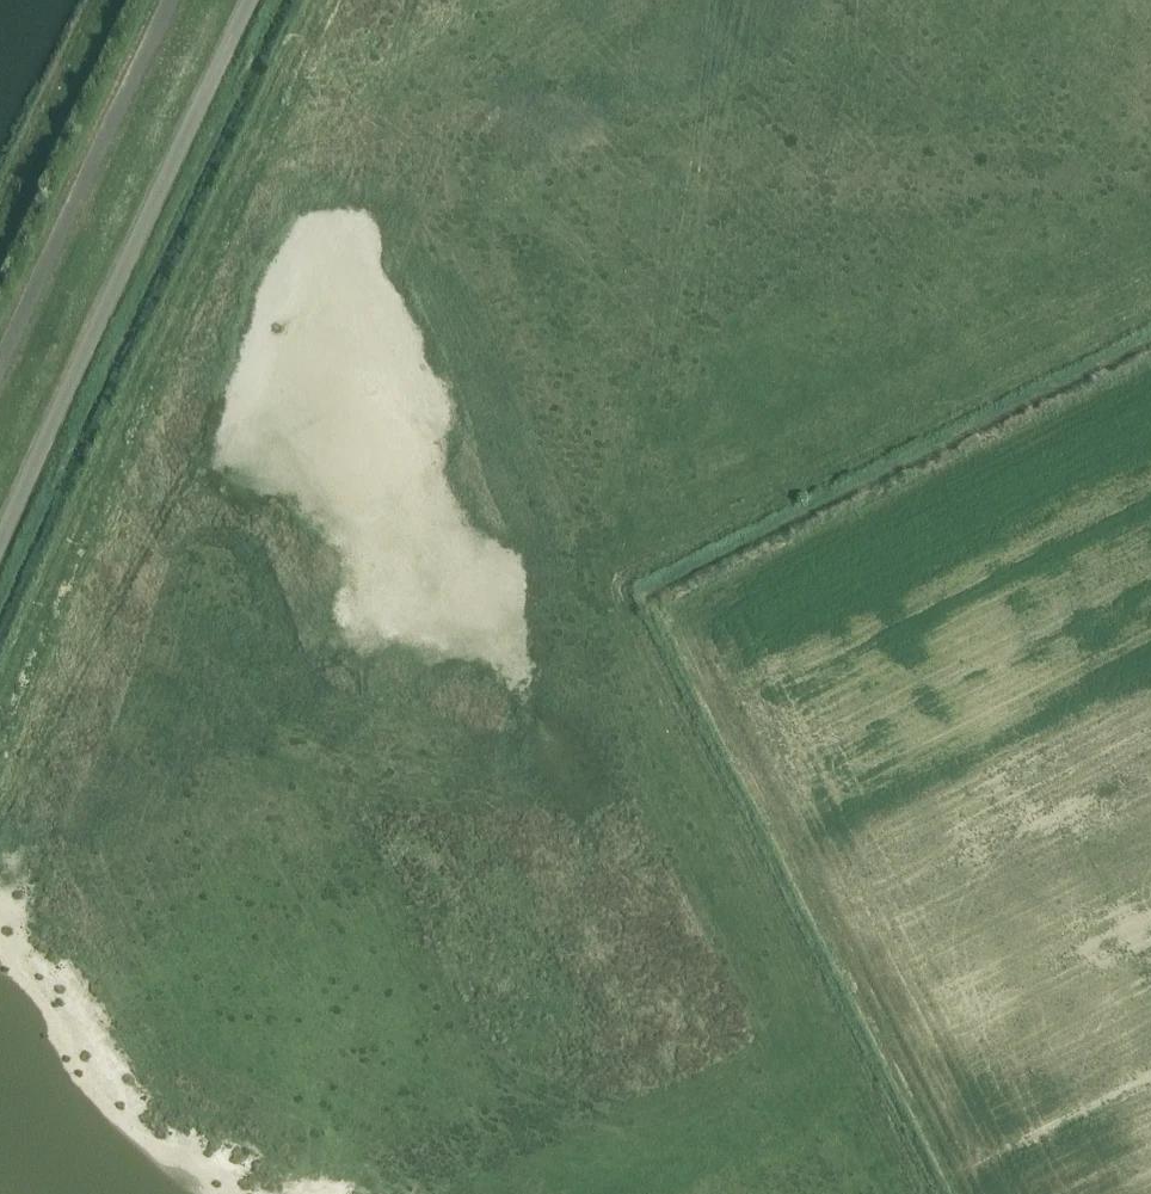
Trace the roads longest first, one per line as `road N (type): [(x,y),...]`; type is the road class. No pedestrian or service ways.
road 1 (unclassified): [(0,536),(251,0)]

